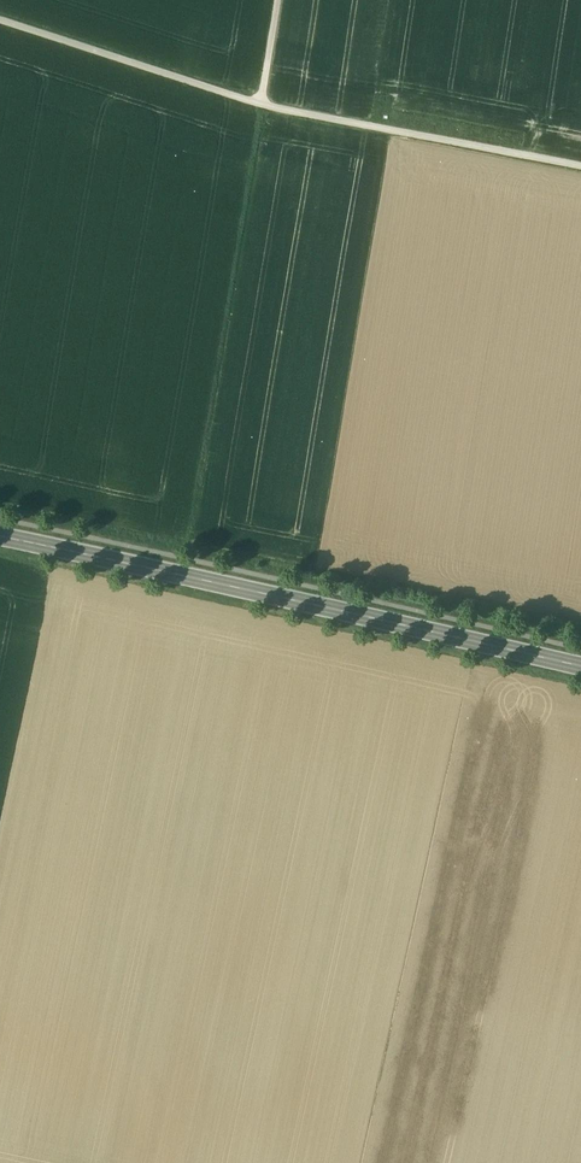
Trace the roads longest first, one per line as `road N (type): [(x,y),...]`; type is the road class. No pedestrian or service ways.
road 1 (track): [(580,165),(261,104),(0,19)]
road 2 (secondary): [(580,666),(0,536)]
road 3 (track): [(193,540),(261,104)]

